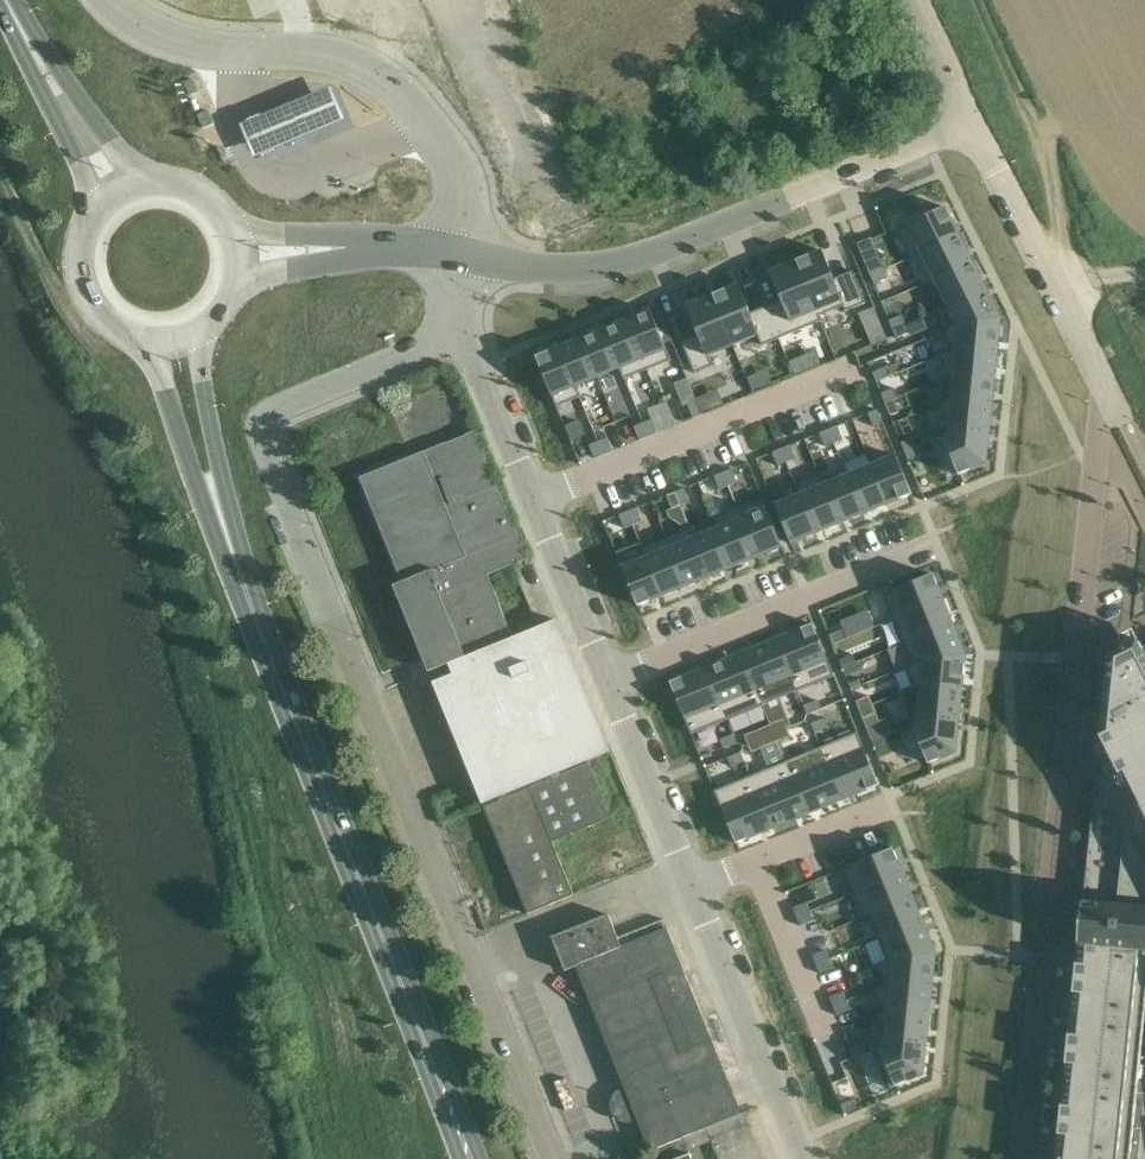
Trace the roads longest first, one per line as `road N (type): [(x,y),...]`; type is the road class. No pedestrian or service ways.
road 1 (unclassified): [(553,1158),(263,430),(272,413),(463,333)]
road 2 (residential): [(1023,1158),(1099,426)]
road 3 (primary): [(437,1073),(223,525)]
road 4 (unclassified): [(973,126),(621,265),(546,269),(470,255)]
road 5 (unclassified): [(470,255),(463,172),(430,122),(382,75),(344,57),(234,54),(166,40),(107,0)]
road 6 (unclassified): [(609,682),(463,333)]
road 7 (residential): [(933,550),(609,682)]
road 8 (unclassified): [(809,1158),(695,888)]
road 9 (unclassified): [(1107,382),(973,126)]
road 10 (unclassified): [(695,888),(609,682)]
road 11 (primary): [(143,343),(192,474),(223,525)]
road 12 (primary): [(223,525),(202,333)]
road 13 (primary): [(147,179),(24,34)]
road 14 (primary): [(24,34),(36,81),(96,206)]
road 15 (residential): [(821,1027),(754,860)]
road 16 (primary): [(96,206),(76,251),(85,300),(100,320),(143,343)]
road 17 (residential): [(892,807),(754,860)]
road 18 (unclassified): [(973,126),(915,0)]
road 19 (unclassified): [(470,255),(350,247)]

